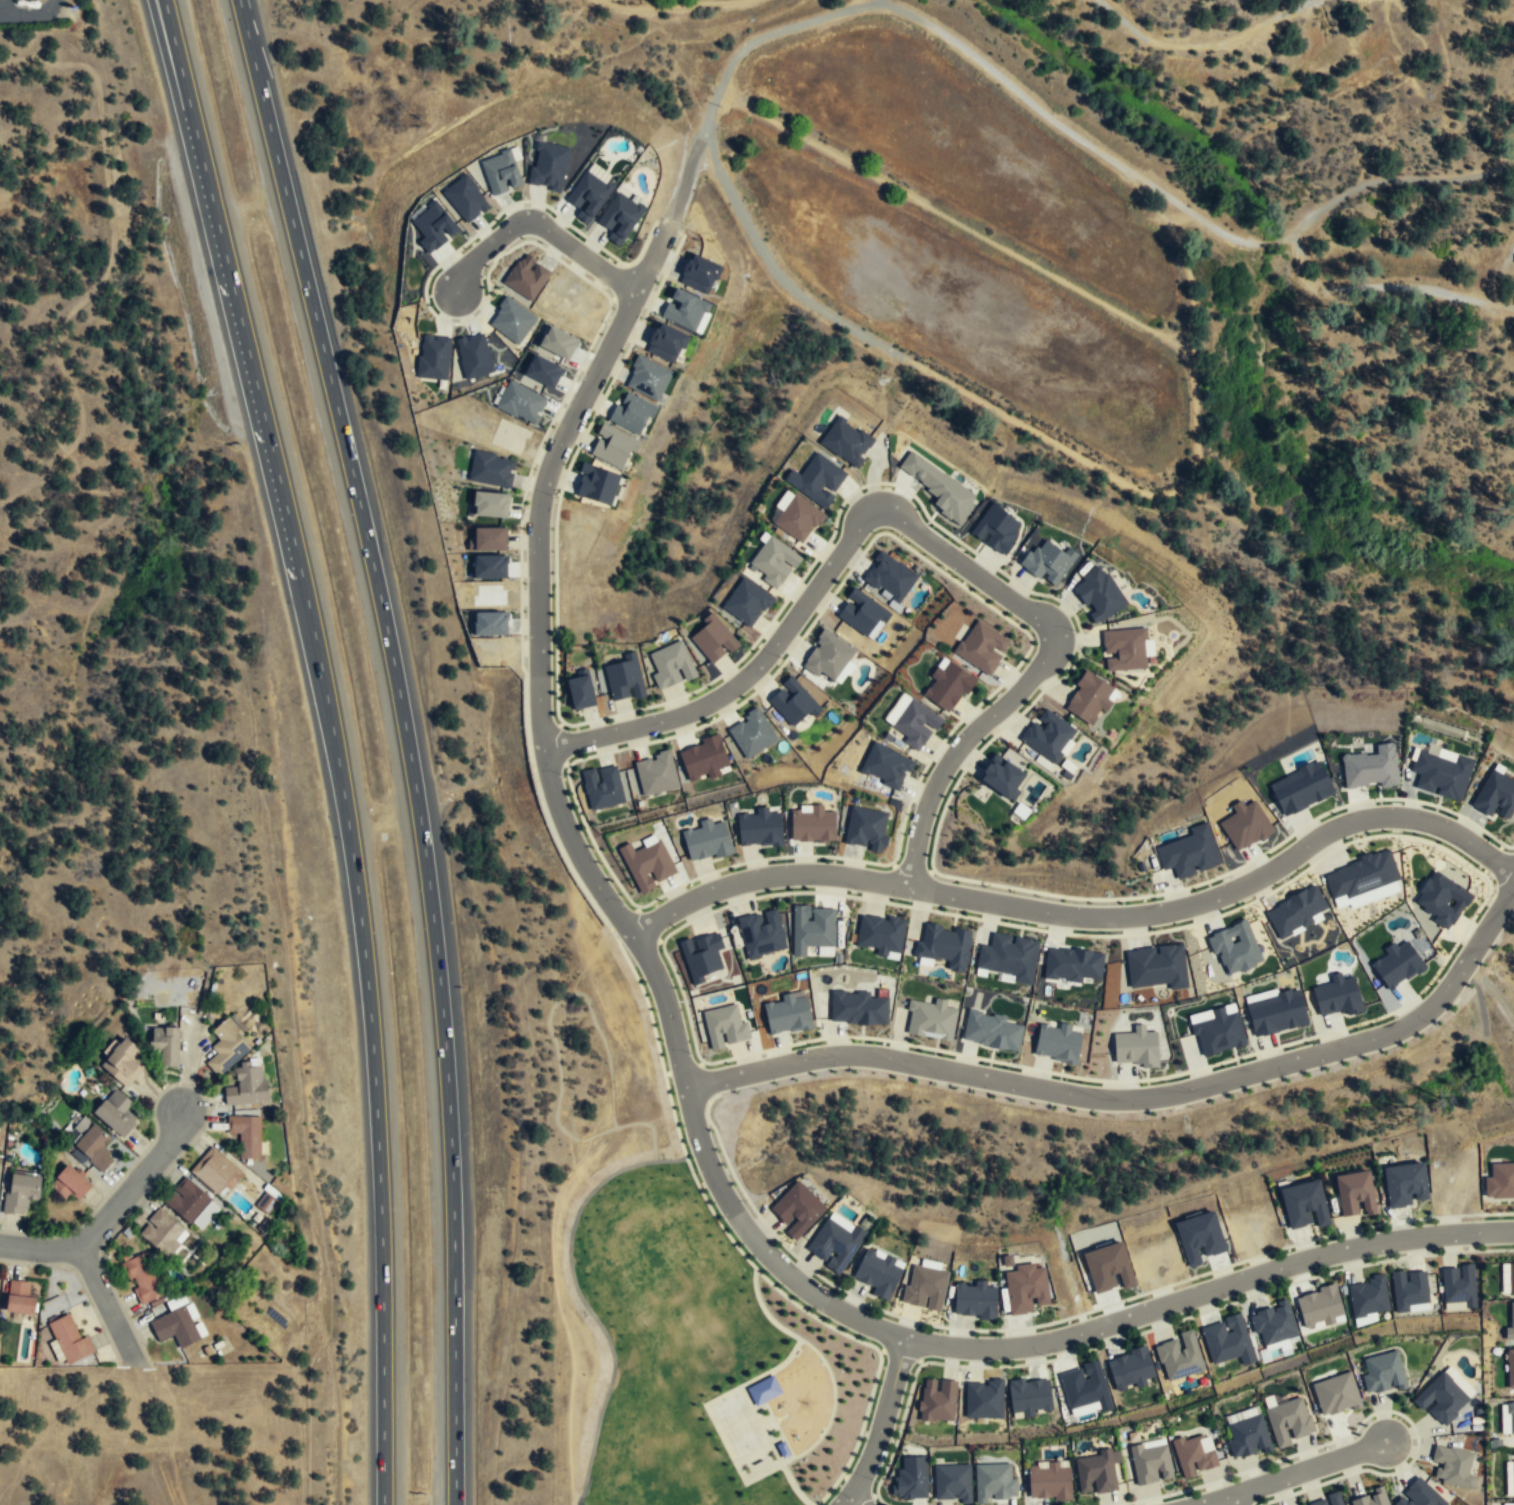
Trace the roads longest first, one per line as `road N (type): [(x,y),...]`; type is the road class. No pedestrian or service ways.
road 1 (residential): [(668,225),(547,470),(537,526),(540,725),(561,819),(663,991),(703,1154),(743,1228),(772,1262),(848,1316),(905,1338),(1000,1349),(1087,1332),(1347,1250),(1513,1232)]
road 2 (motorway): [(160,0),(256,346),(348,820),(375,1086),(383,1504)]
road 3 (motorway): [(454,1504),(450,1122),(429,883),(389,634),(241,0)]
road 4 (residential): [(543,751),(661,723),(729,692),(777,643),(870,511),(885,508),(1035,617),(1049,645),(1018,692),(946,766),(929,798),(908,886)]
road 5 (residential): [(632,938),(725,889),(817,874),(1082,918),(1159,913),(1234,891),(1338,827),(1368,819),(1435,824),(1513,875)]
road 6 (residential): [(686,1087),(846,1056),(1082,1097),(1177,1094),(1416,1020),(1440,1001),(1513,887)]
road 7 (track): [(903,357),(1123,483),(1150,494),(1181,487),(1197,452),(1191,285),(1171,223),(1141,193),(1139,179)]
road 8 (track): [(881,3),(749,42),(705,127),(720,175),(781,278),(903,357)]
road 9 (track): [(879,0),(967,50),(1050,120),(1190,215),(1234,239),(1286,237)]
road 10 (track): [(1286,237),(1314,287),(1417,287),(1513,308)]
road 11 (residential): [(0,1245),(77,1245),(180,1126),(179,1105)]
road 12 (track): [(1286,237),(1364,184),(1475,175),(1513,156)]
road 13 (residential): [(1386,1441),(1194,1504)]
road 14 (residential): [(905,1338),(871,1459),(844,1504)]
road 15 (residential): [(77,1245),(133,1358)]

